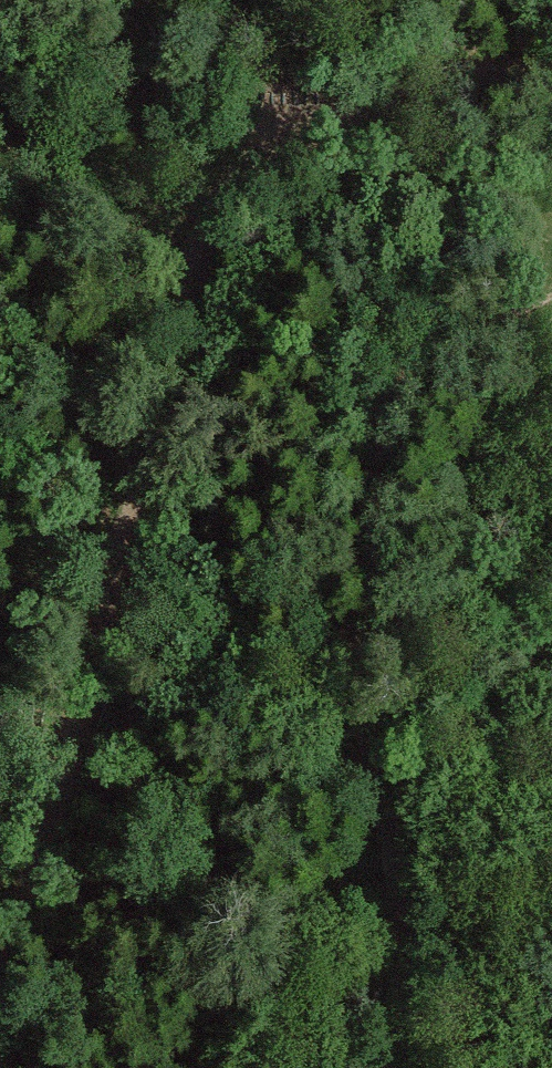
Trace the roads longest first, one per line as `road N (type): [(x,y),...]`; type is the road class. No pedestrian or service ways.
road 1 (track): [(410,1067),(424,949),(359,669),(383,428),(450,351),(541,289),(551,213)]
road 2 (track): [(306,127),(261,151),(217,204),(0,918)]
road 3 (track): [(306,127),(338,168),(437,198),(551,204)]

